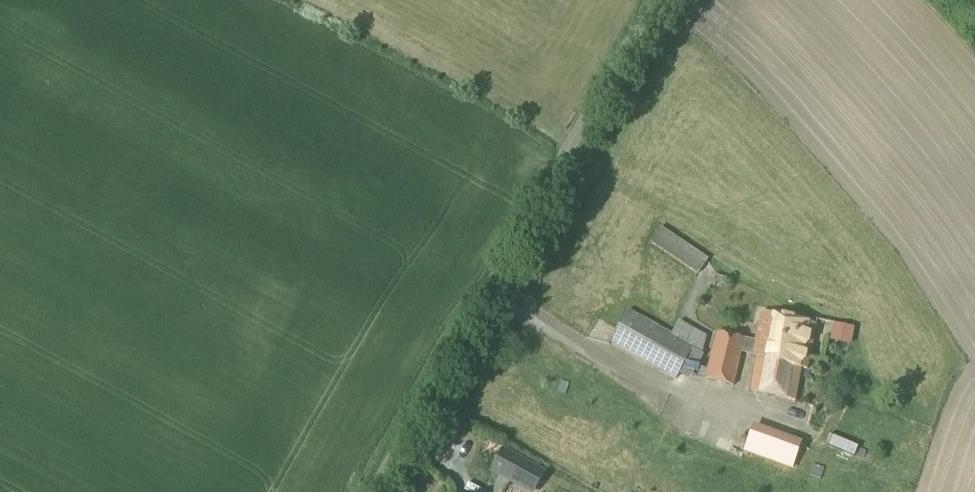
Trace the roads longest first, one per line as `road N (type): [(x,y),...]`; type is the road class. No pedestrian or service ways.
road 1 (unclassified): [(387,491),(662,0)]

